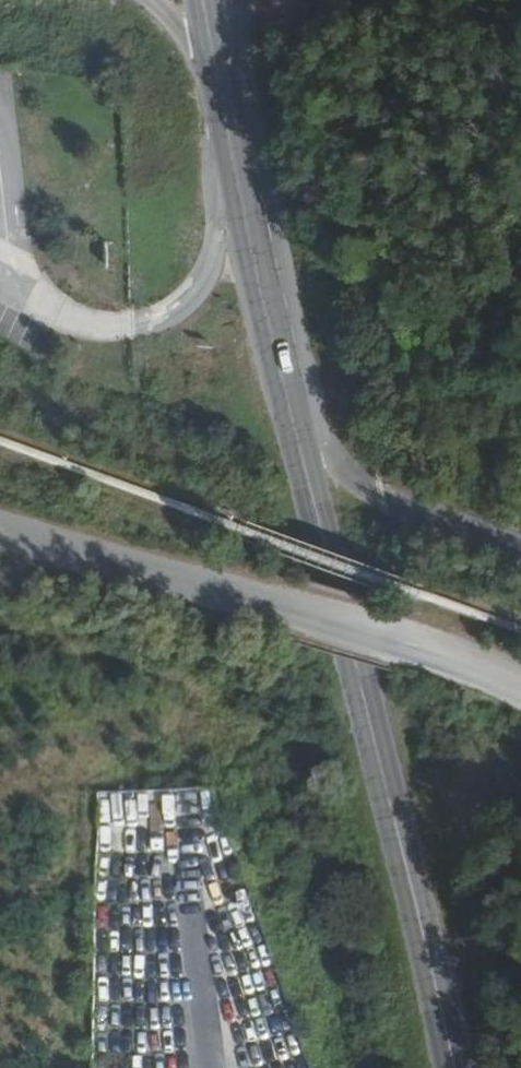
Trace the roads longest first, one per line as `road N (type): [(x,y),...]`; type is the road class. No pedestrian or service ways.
road 1 (secondary): [(448,1067),(226,126)]
road 2 (track): [(0,766),(127,764),(198,722),(192,689),(170,667),(0,635)]
road 3 (trunk): [(226,126),(243,83),(243,0)]

